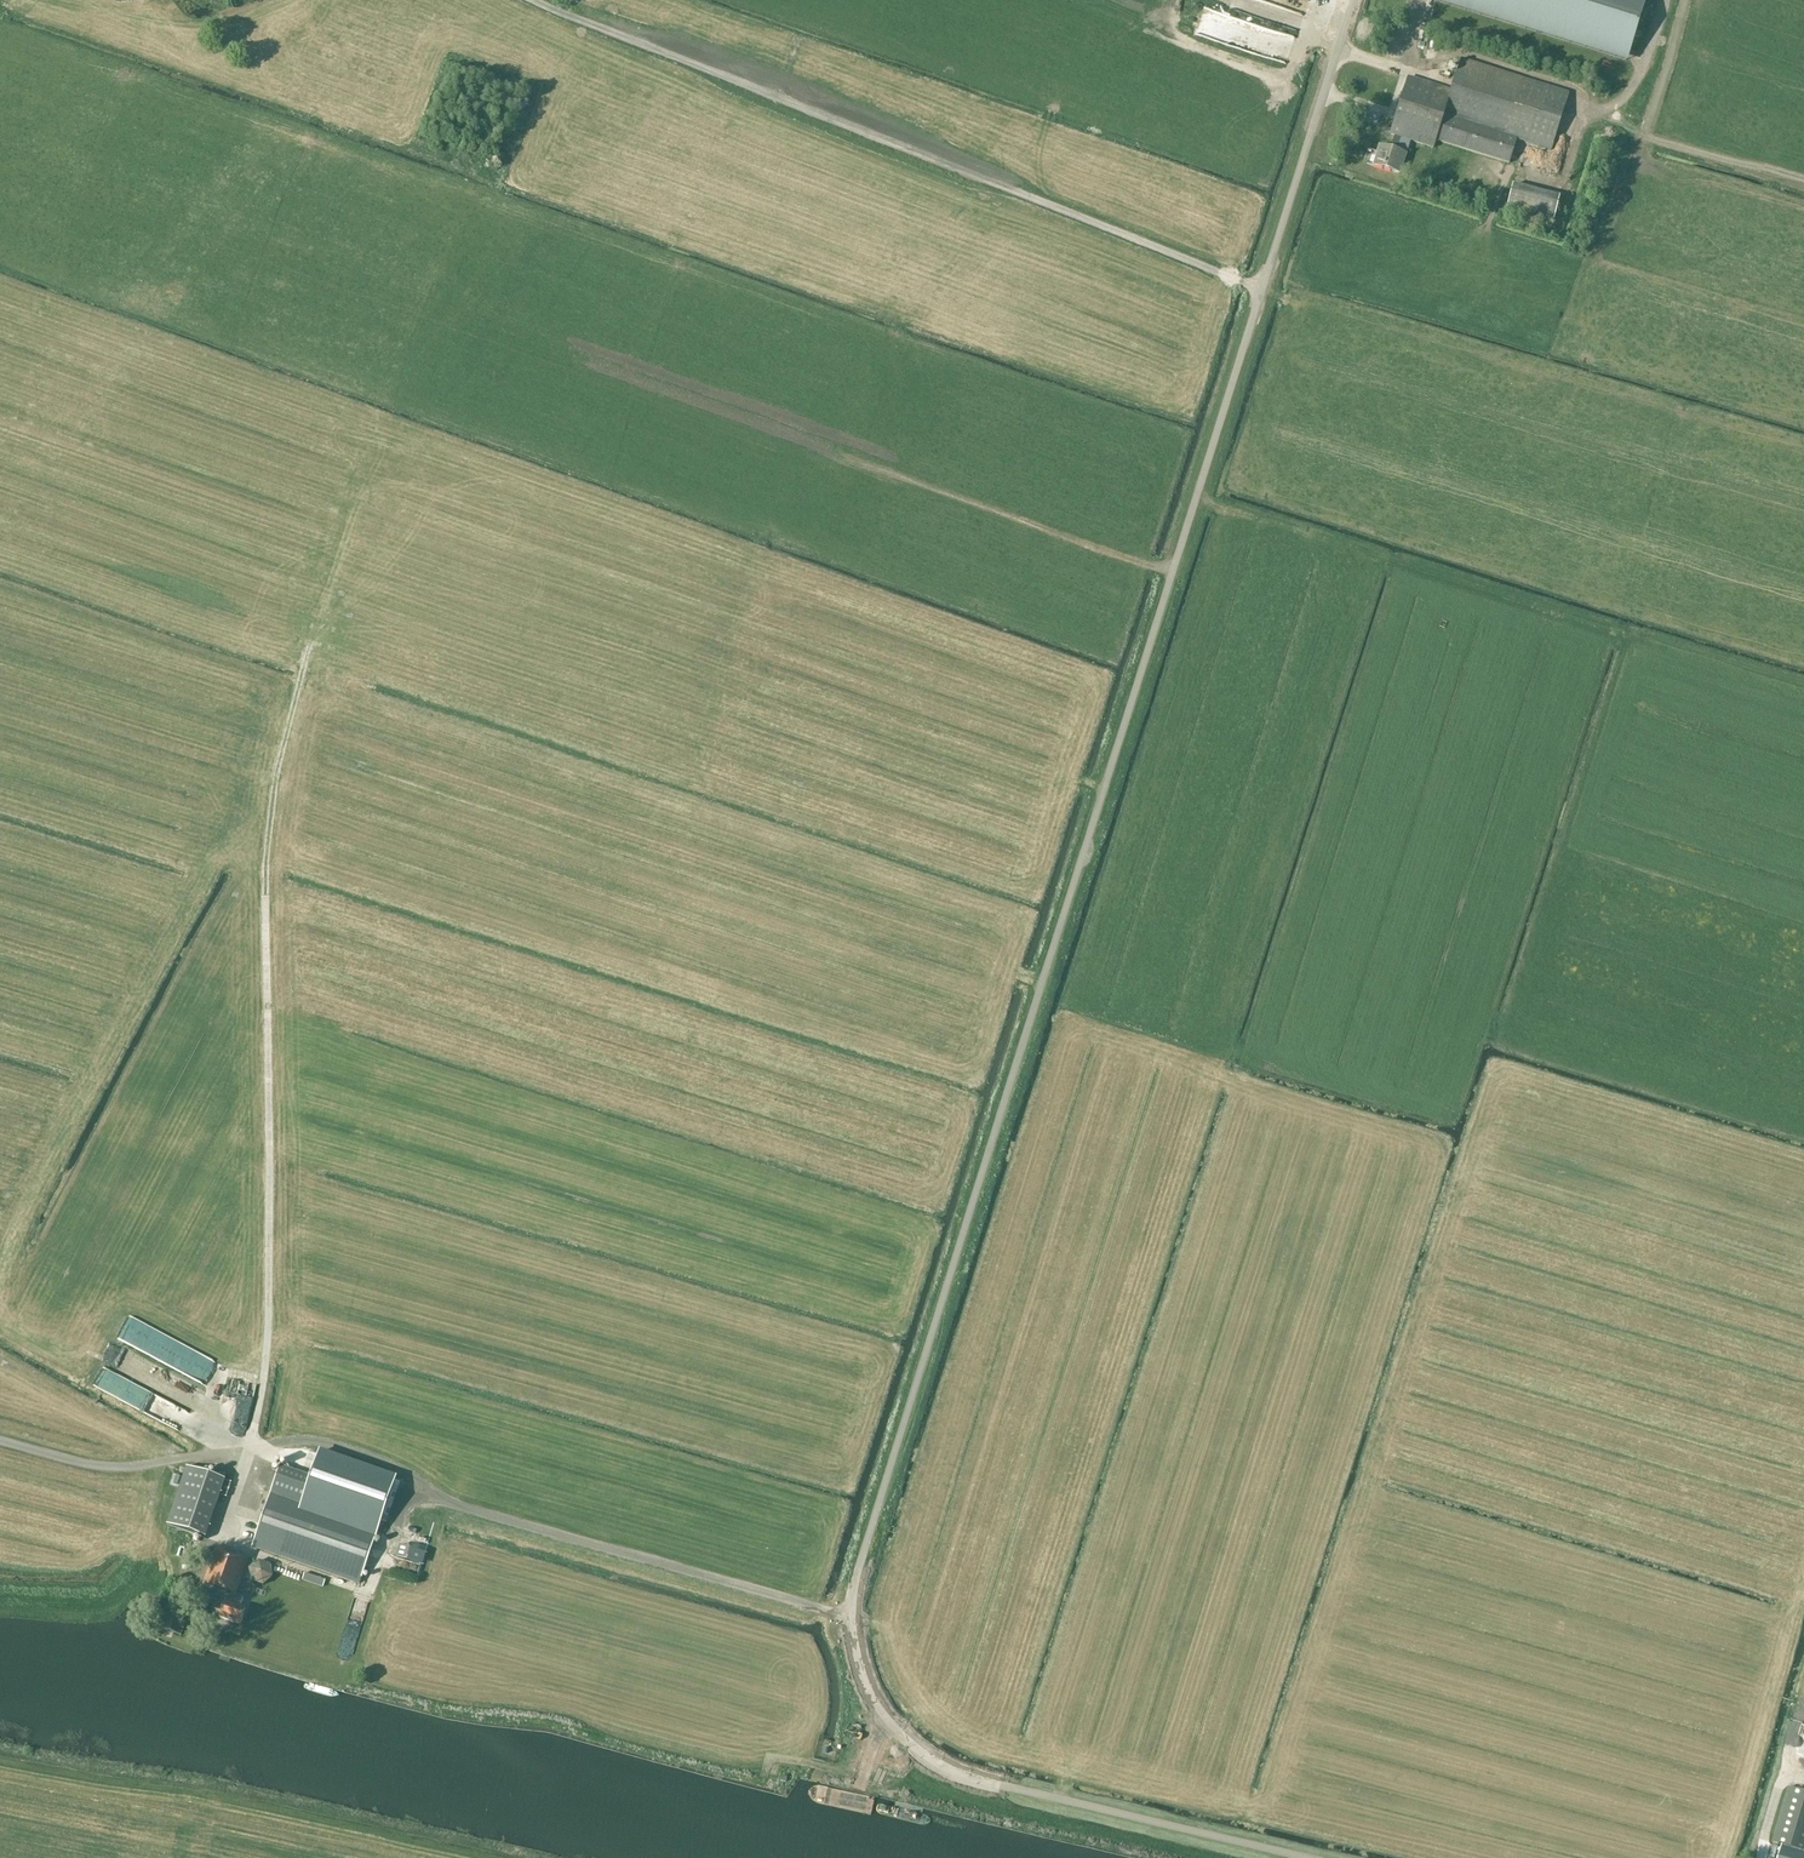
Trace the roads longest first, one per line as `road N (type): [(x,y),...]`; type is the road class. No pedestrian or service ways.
road 1 (unclassified): [(1307,1857),(944,1767),(906,1739),(874,1702),(858,1661),(851,1606),(1353,0)]
road 2 (track): [(1217,272),(532,0)]

